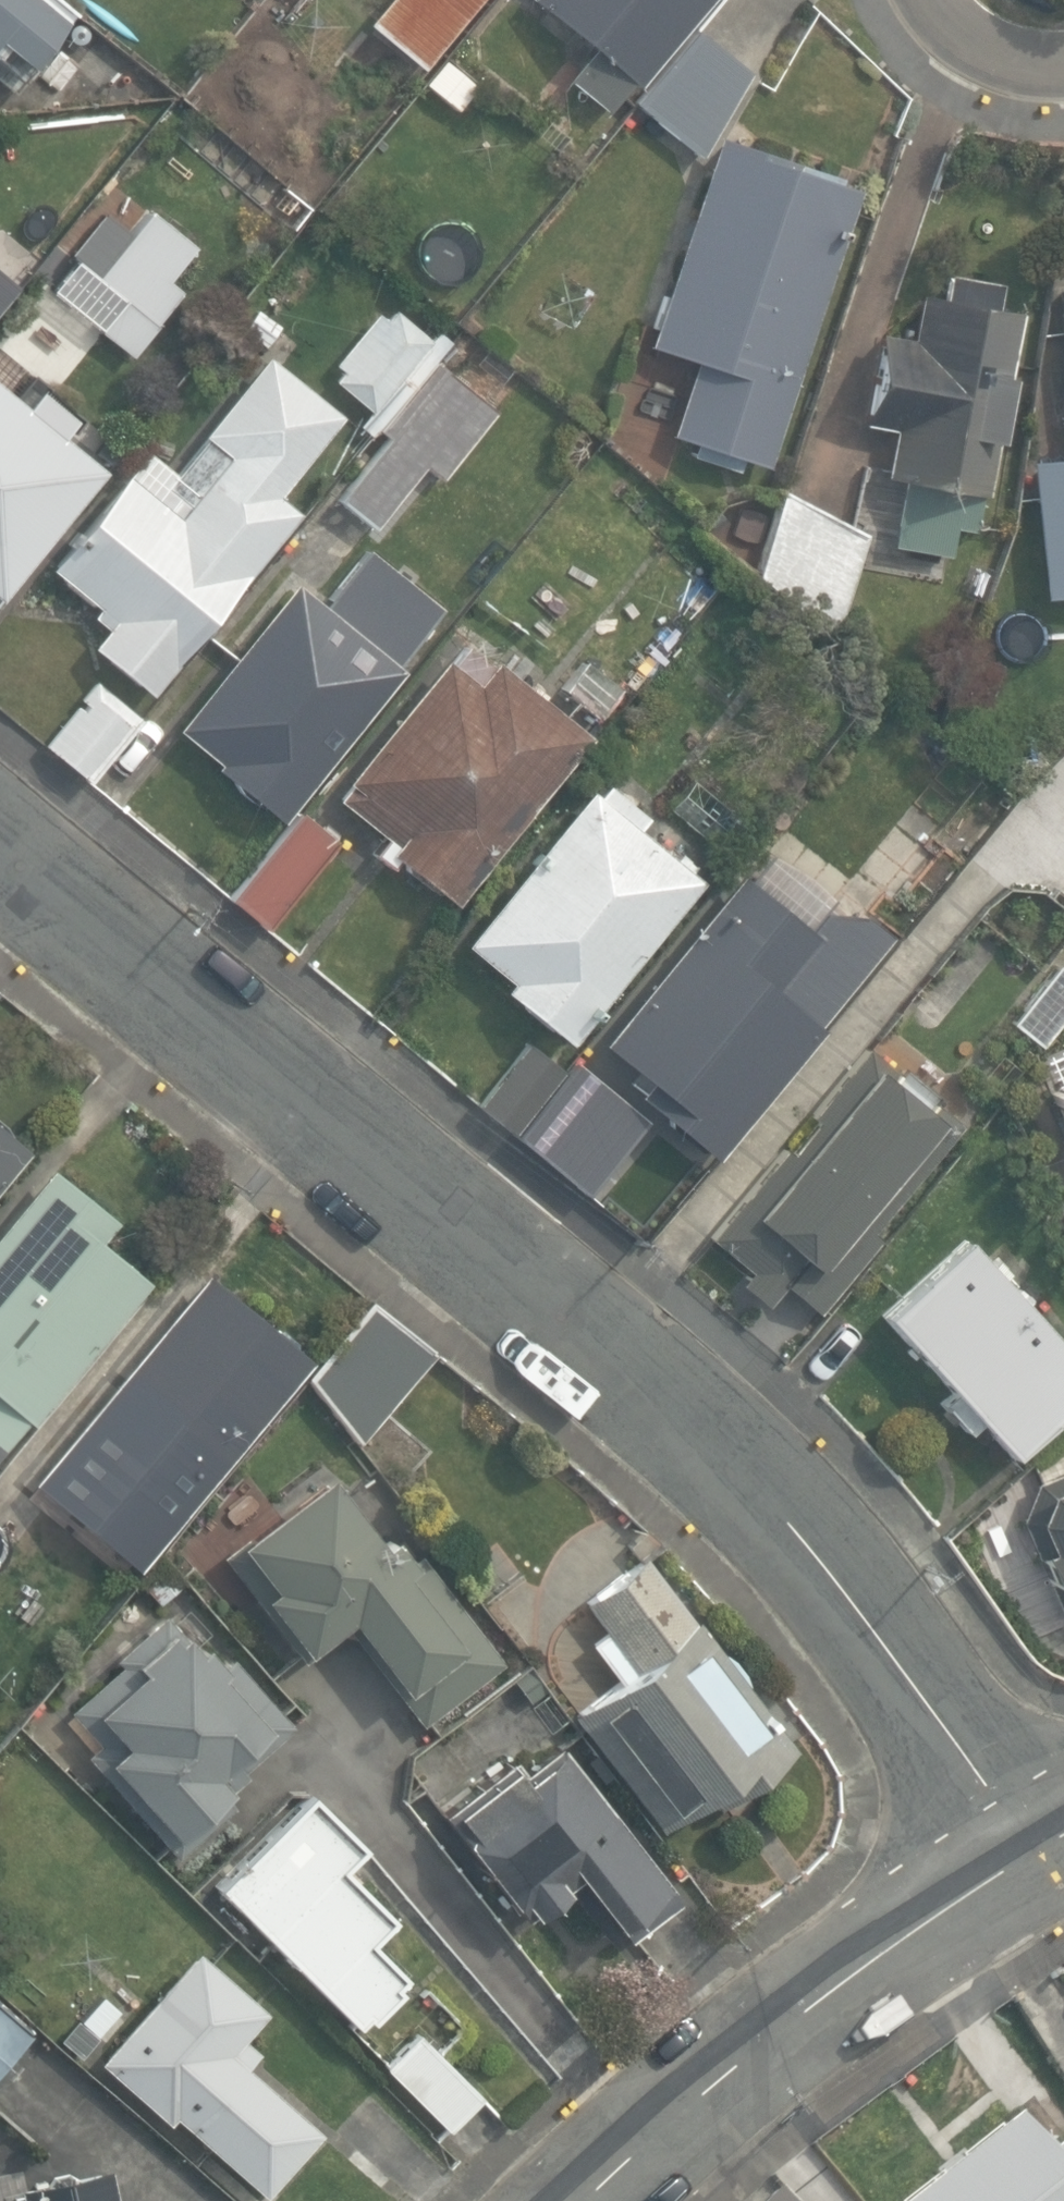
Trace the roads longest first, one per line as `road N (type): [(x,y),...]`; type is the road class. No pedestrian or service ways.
road 1 (residential): [(1019,1847),(809,1553),(0,846)]
road 2 (residential): [(590,2200),(807,2004),(1019,1847)]

